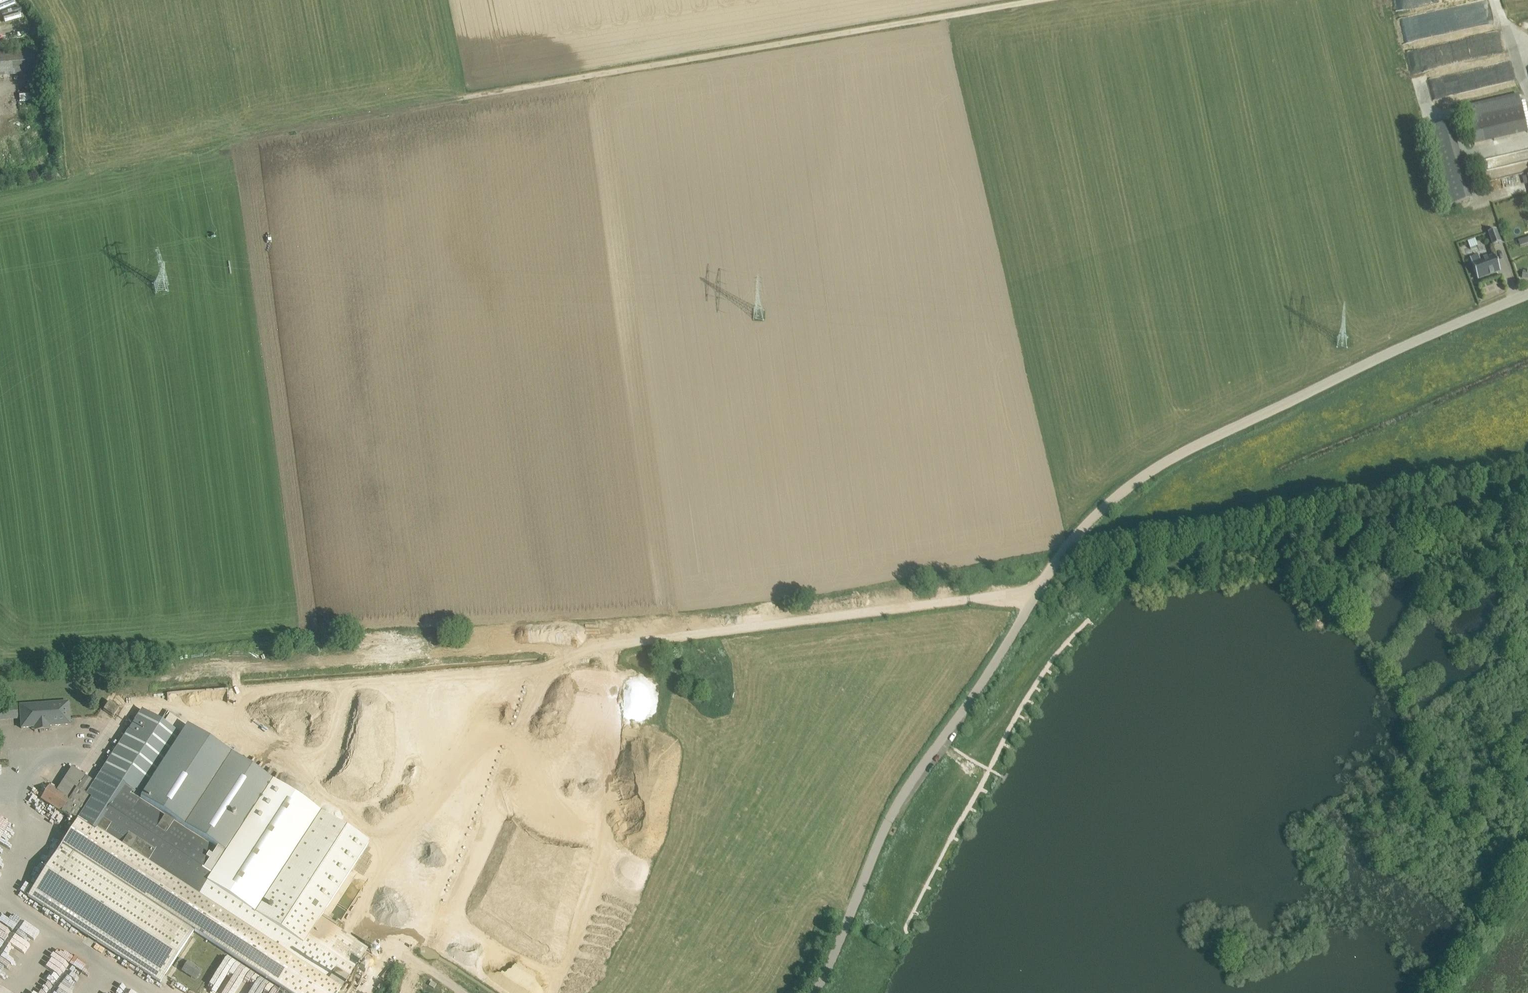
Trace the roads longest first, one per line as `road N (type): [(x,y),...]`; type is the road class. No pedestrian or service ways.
road 1 (unclassified): [(817,992),(904,794),(1063,553),(1101,511),(1205,442),(1527,296)]

